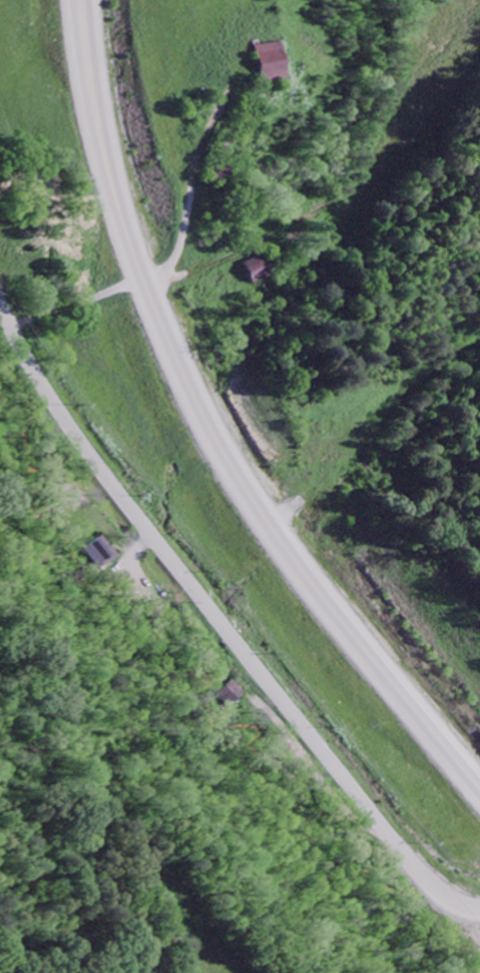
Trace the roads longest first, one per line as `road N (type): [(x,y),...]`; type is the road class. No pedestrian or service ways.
road 1 (primary): [(479,791),(321,601),(228,464),(178,365),(112,171),(84,0)]
road 2 (residential): [(479,908),(432,885),(405,857),(191,586),(43,385),(0,297)]

